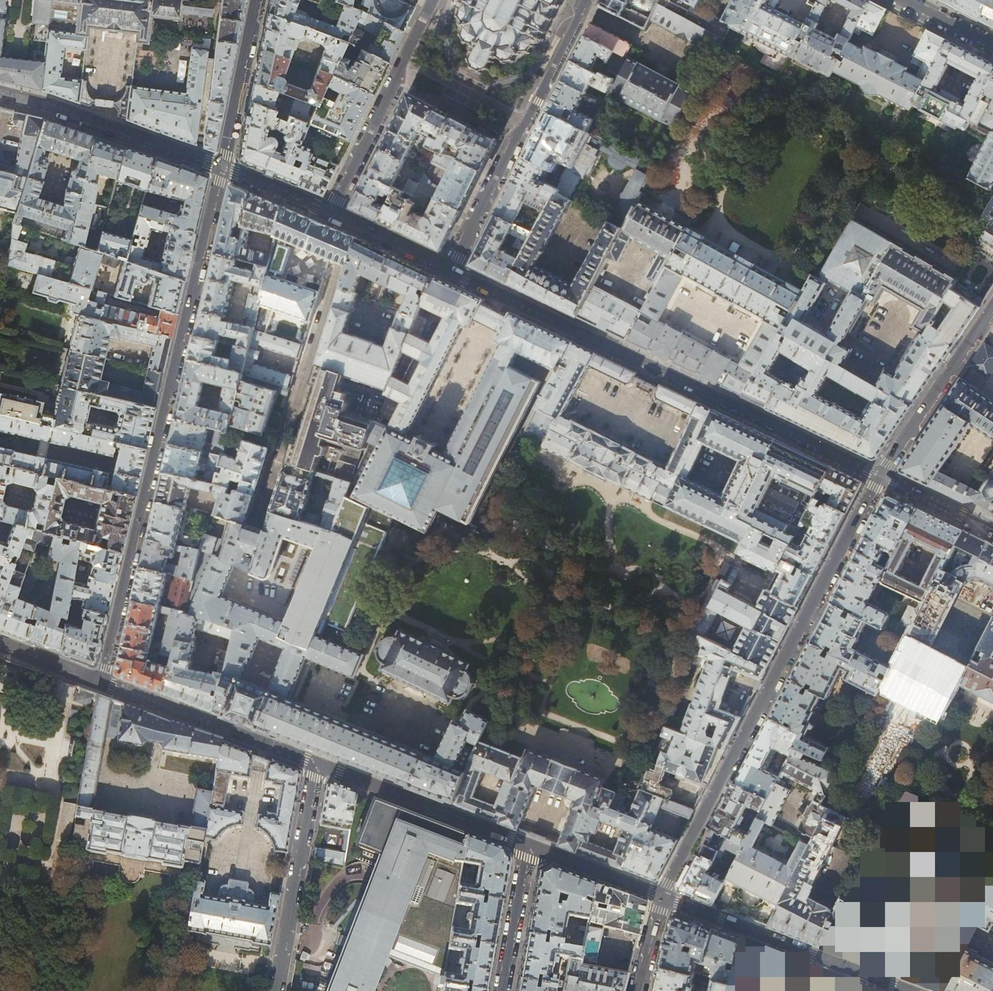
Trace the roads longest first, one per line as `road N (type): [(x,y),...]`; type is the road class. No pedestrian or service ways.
road 1 (residential): [(223,168),(103,682)]
road 2 (residential): [(881,477),(452,269)]
road 3 (residential): [(663,898),(881,477)]
road 4 (residential): [(589,0),(452,269)]
road 5 (tertiary): [(663,898),(909,990)]
road 6 (residential): [(332,212),(433,0)]
road 7 (residential): [(223,168),(0,95)]
road 8 (residential): [(317,764),(276,990)]
road 9 (tertiary): [(103,682),(317,764)]
road 10 (tertiary): [(317,764),(527,845)]
road 11 (residential): [(881,477),(992,308)]
road 12 (residential): [(256,0),(223,168)]
road 13 (residential): [(527,845),(502,990)]
road 14 (tertiary): [(527,845),(663,898)]
road 15 (residential): [(452,269),(332,212)]
road 16 (residential): [(992,531),(881,477)]

